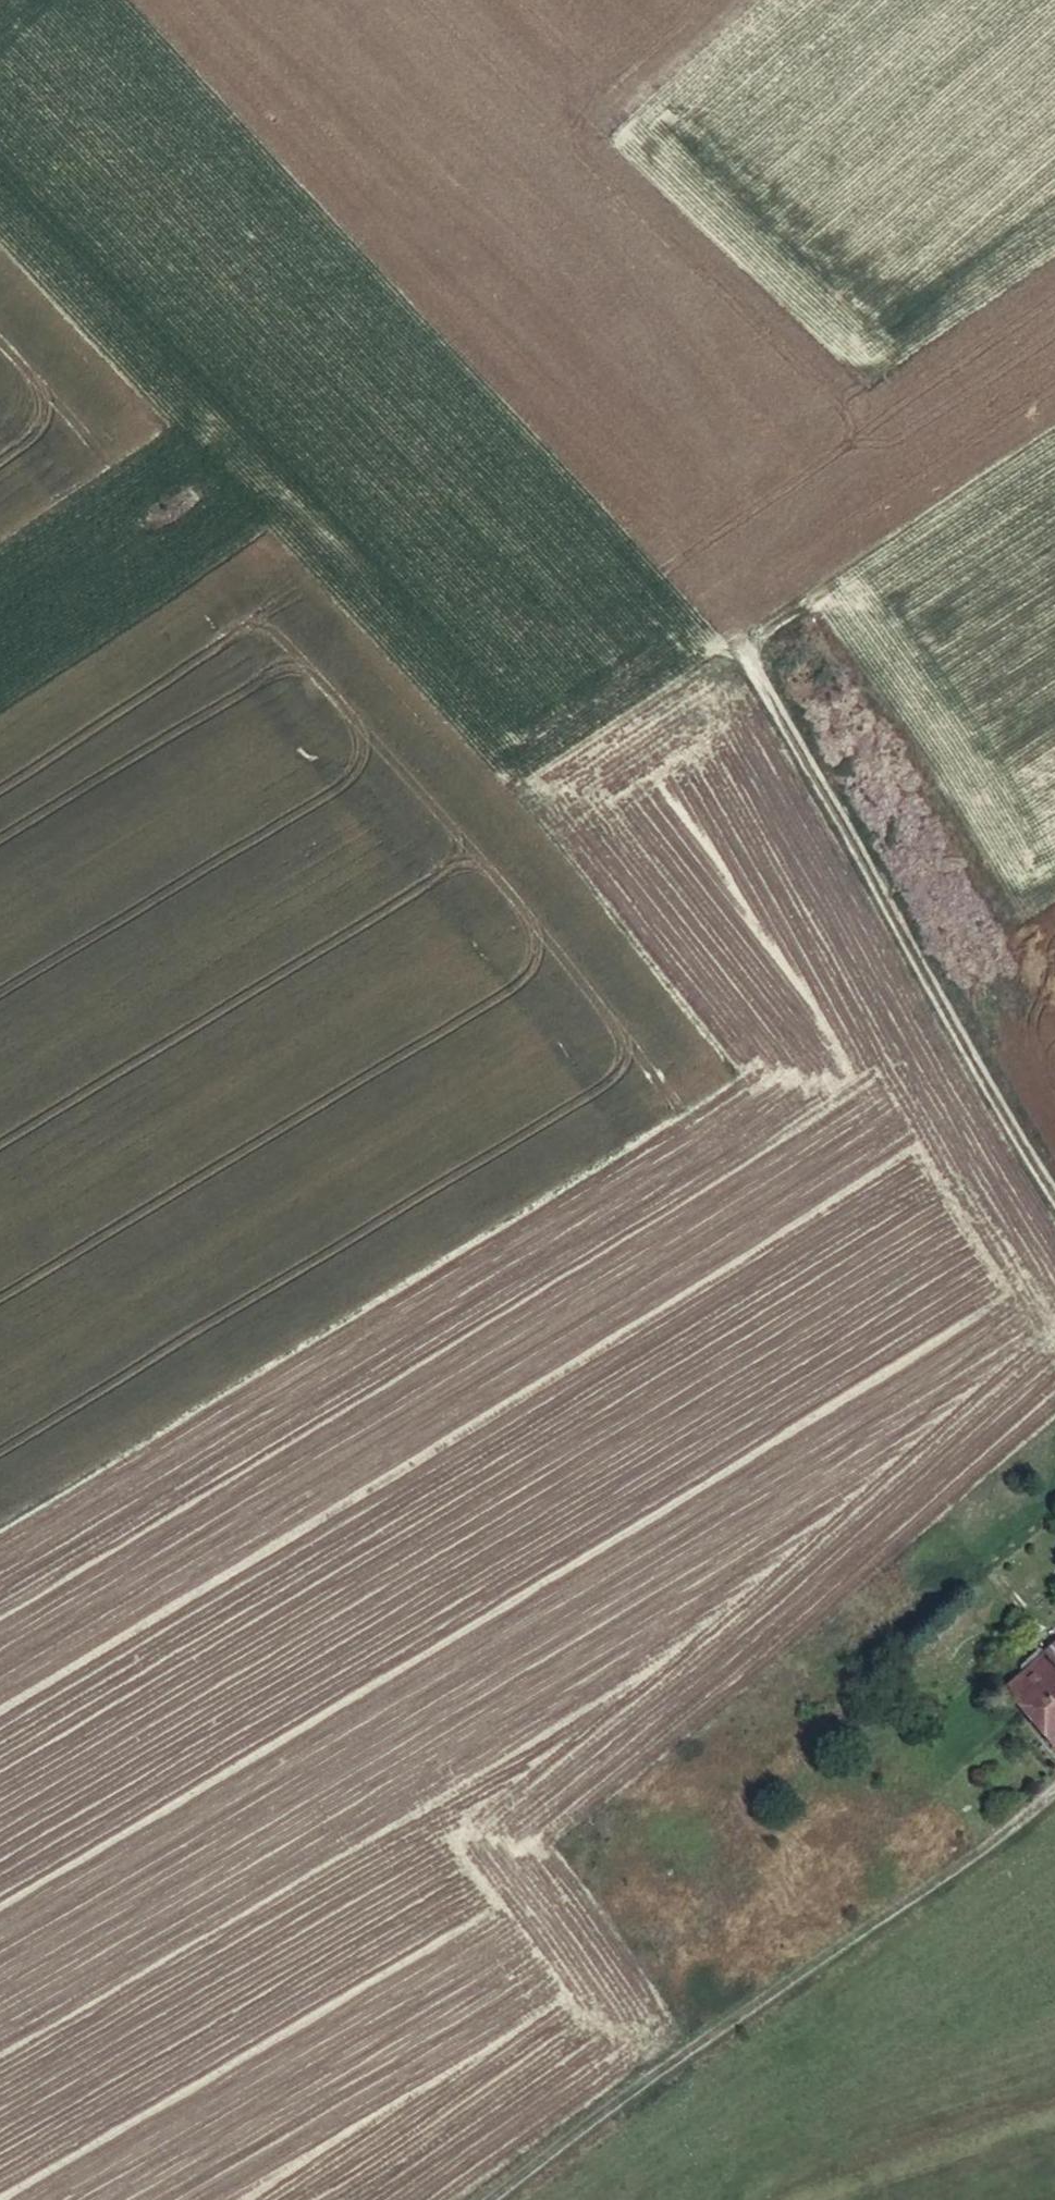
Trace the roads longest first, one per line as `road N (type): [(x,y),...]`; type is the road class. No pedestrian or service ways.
road 1 (track): [(1054,1792),(489,2199)]
road 2 (track): [(1054,1191),(733,635)]

